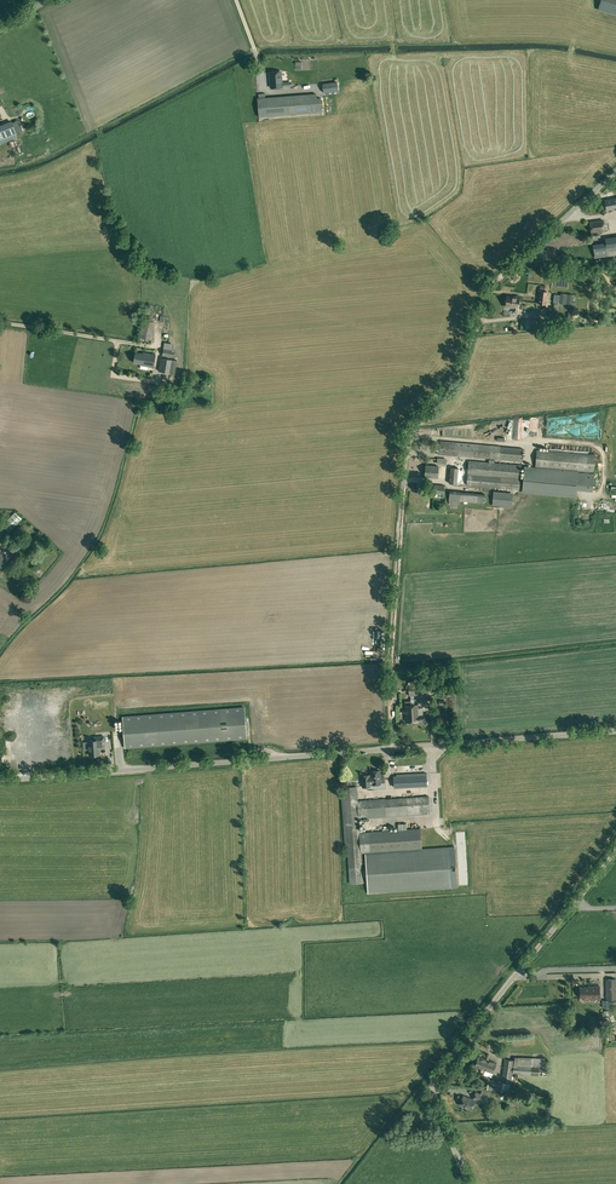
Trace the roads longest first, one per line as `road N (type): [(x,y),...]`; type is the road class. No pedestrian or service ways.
road 1 (unclassified): [(392,749),(410,432),(459,368),(493,285),(615,172)]
road 2 (unclassified): [(470,1183),(434,1104),(435,1079),(615,851)]
road 3 (unclassified): [(0,779),(392,749)]
road 4 (unclassified): [(392,749),(615,731)]

